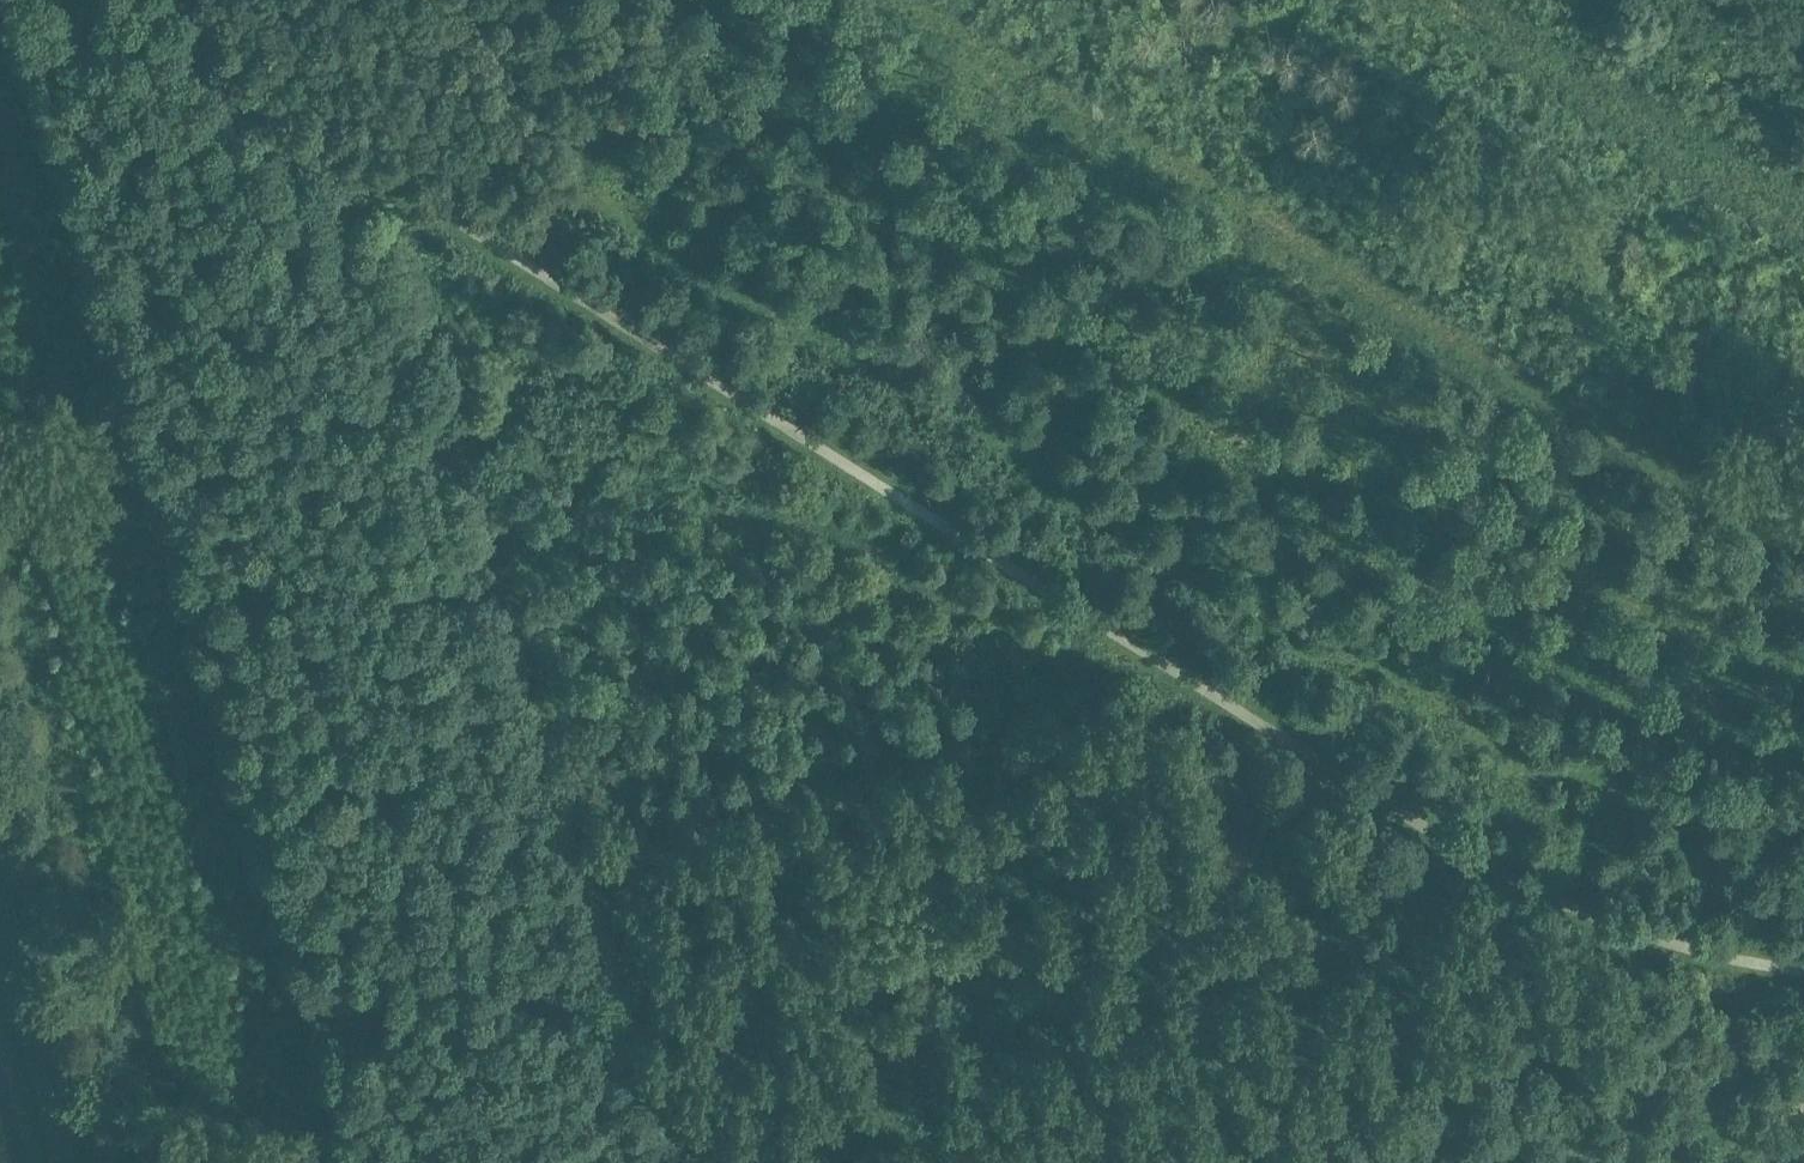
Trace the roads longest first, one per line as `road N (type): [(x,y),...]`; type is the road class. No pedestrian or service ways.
road 1 (track): [(0,928),(70,1162)]

